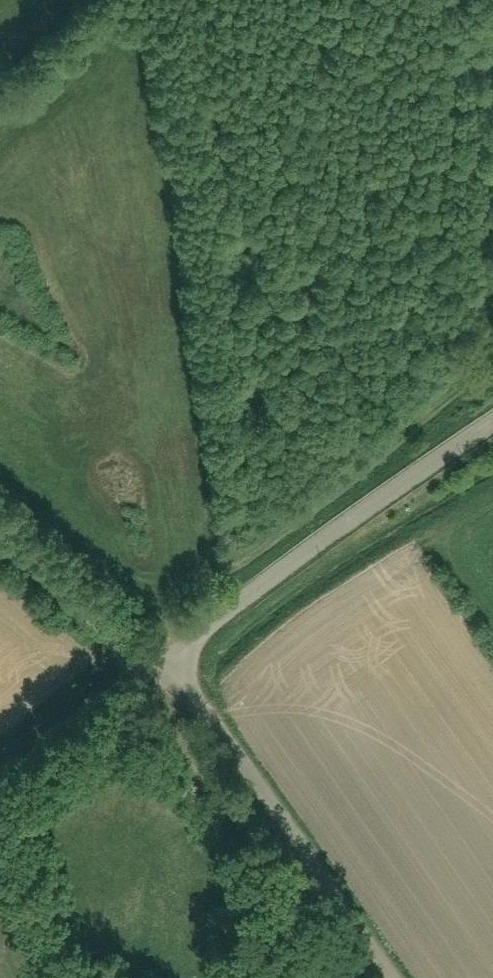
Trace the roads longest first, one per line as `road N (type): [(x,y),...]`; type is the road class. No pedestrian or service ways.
road 1 (residential): [(165,676),(244,595),(492,417)]
road 2 (residential): [(392,977),(165,676)]
road 3 (residential): [(0,538),(165,676)]

